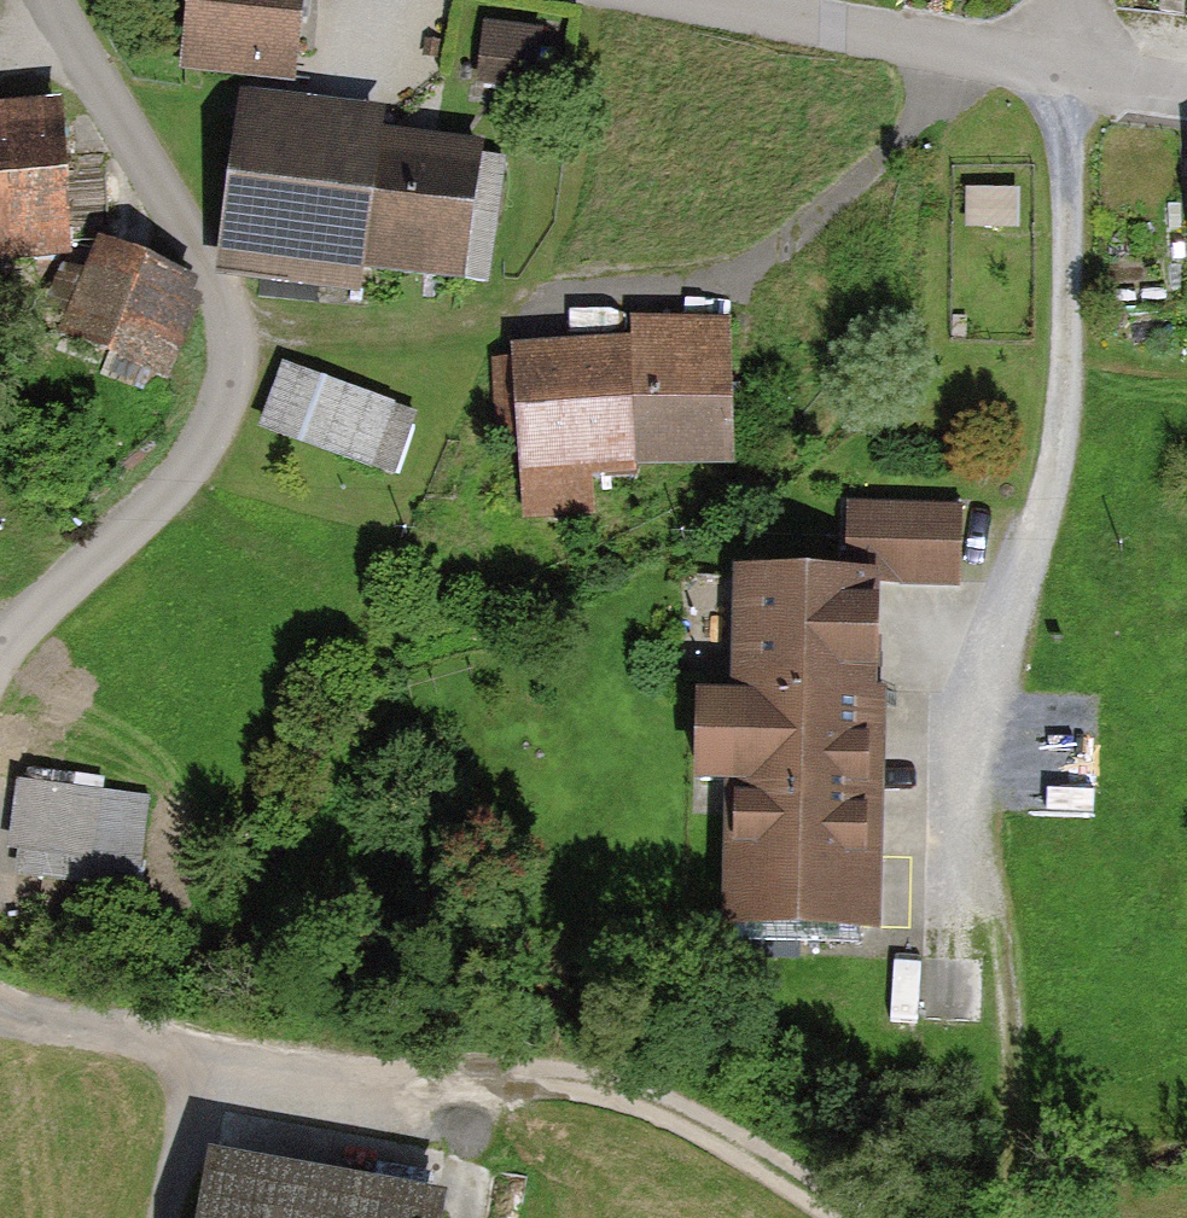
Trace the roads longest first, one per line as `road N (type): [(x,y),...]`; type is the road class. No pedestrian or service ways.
road 1 (residential): [(0,1012),(194,1050),(629,1111),(732,1143),(860,1217)]
road 2 (residential): [(985,935),(971,799),(1057,475),(1071,390),(1072,66)]
road 3 (residential): [(53,0),(239,332),(235,388),(191,458),(48,592),(0,657)]
road 4 (residential): [(712,0),(1072,66)]
road 5 (track): [(1003,1217),(1011,1049),(985,935)]
road 6 (track): [(599,1217),(587,1188),(530,1133),(457,1083)]
road 7 (track): [(194,1050),(166,1217)]

